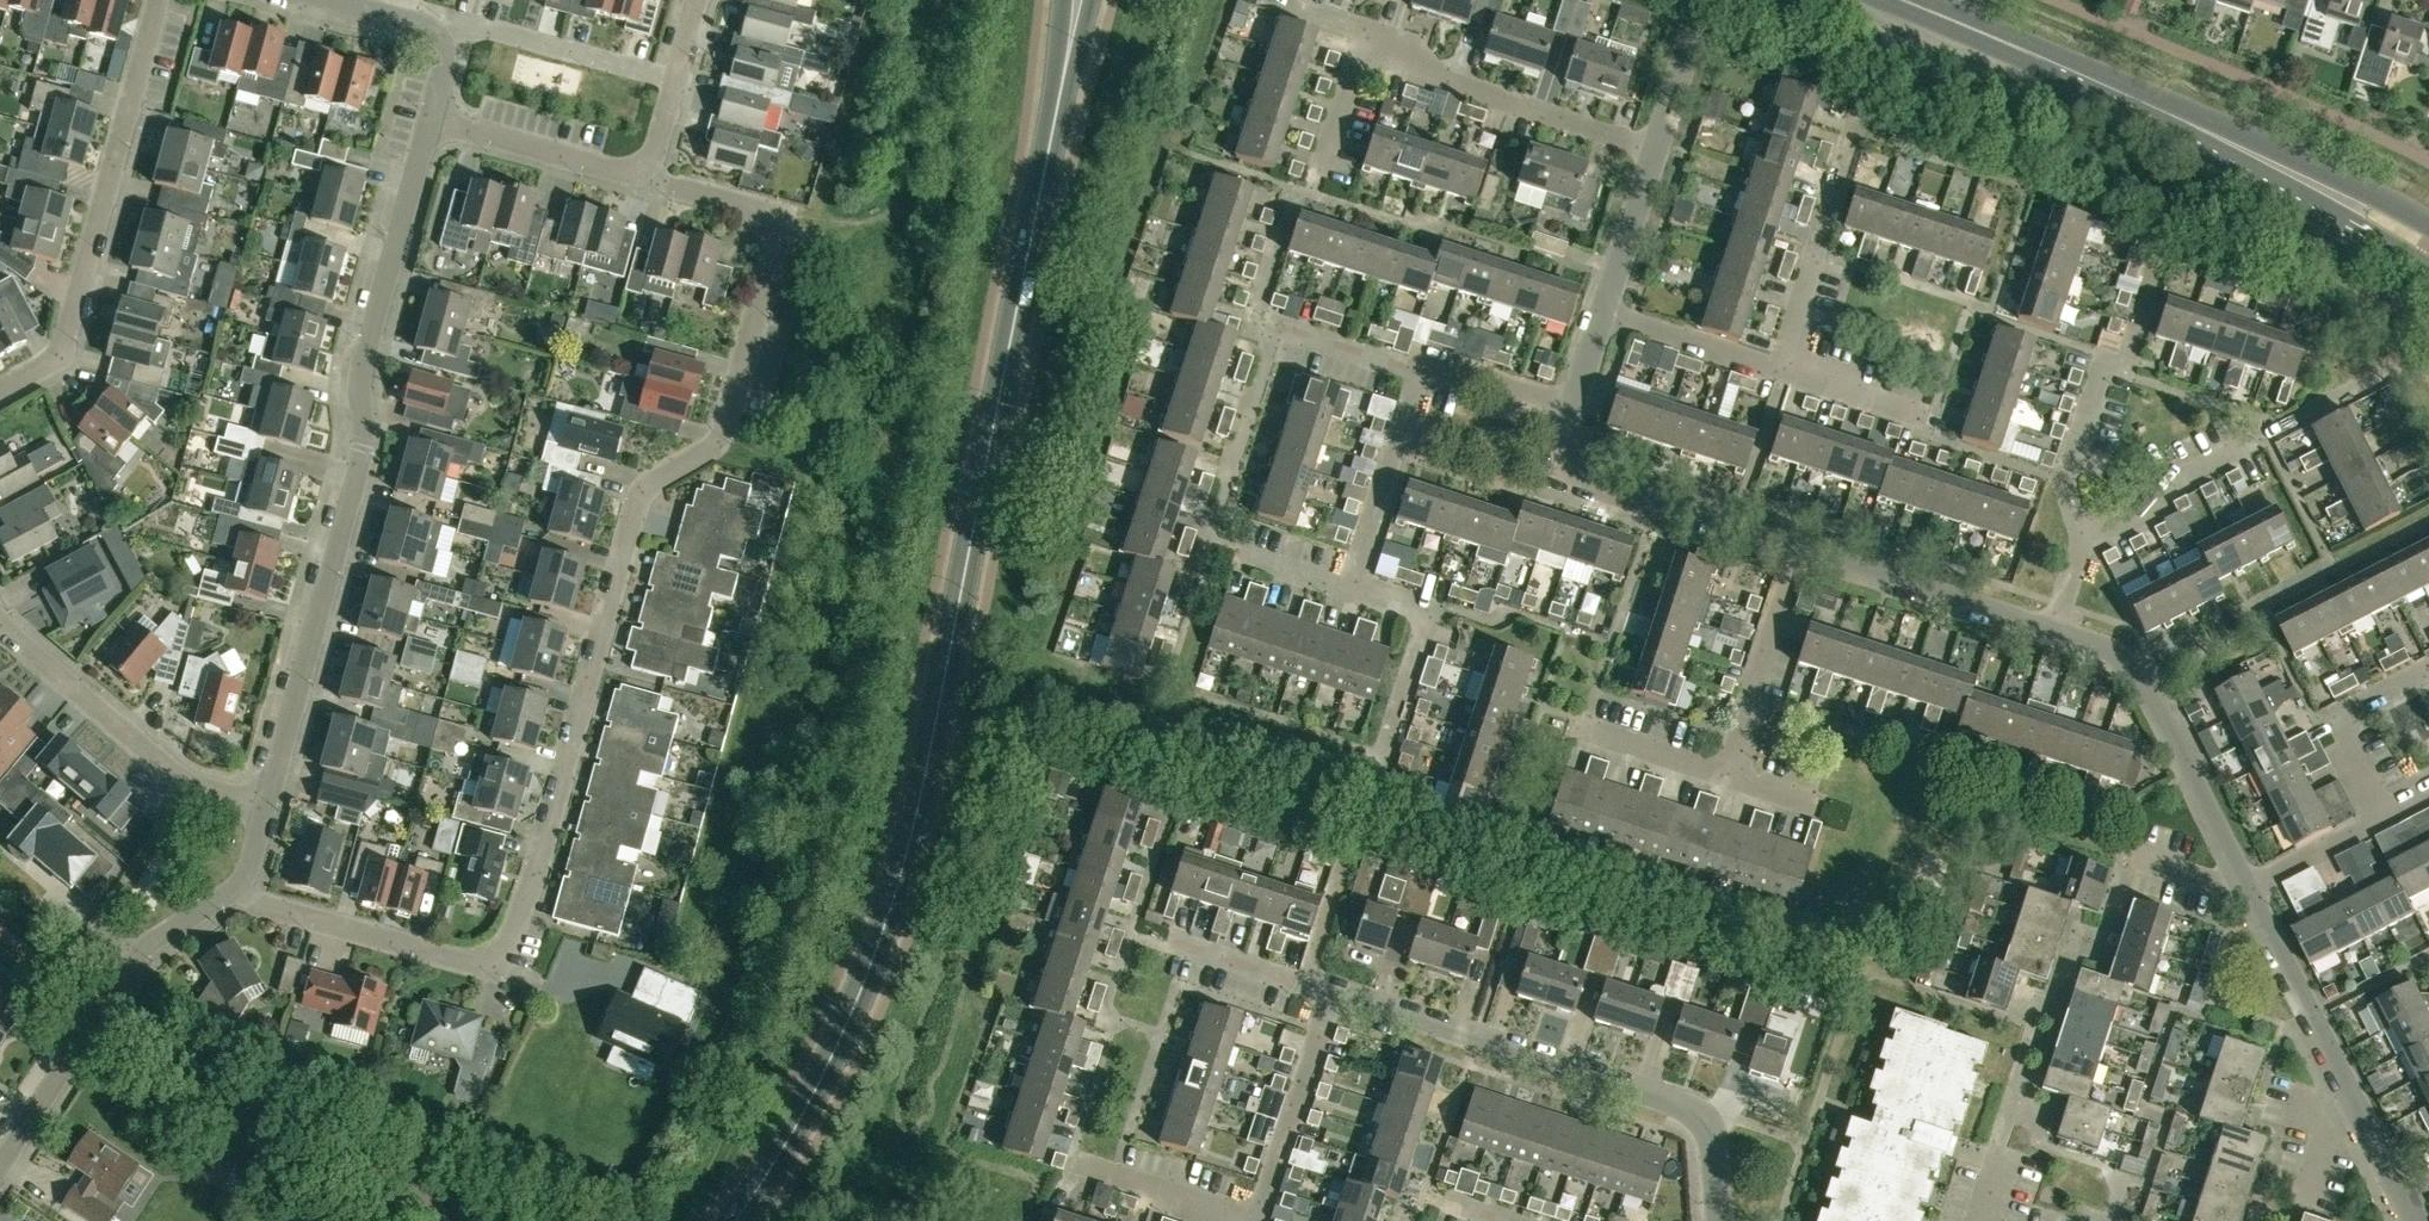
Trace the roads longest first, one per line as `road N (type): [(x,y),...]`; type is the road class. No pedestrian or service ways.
road 1 (secondary): [(725,1220),(786,1146),(846,1029),(898,889),(1077,0)]
road 2 (residential): [(231,894),(440,957),(496,955),(524,903),(636,499),(722,437),(774,263),(774,224),(646,177)]
road 3 (unclassified): [(267,800),(365,449),(360,393),(429,125)]
road 4 (tertiary): [(2428,246),(2350,202),(1884,0)]
road 5 (residential): [(1718,1220),(1712,1137),(1690,1109),(1332,993)]
road 6 (residential): [(0,390),(57,361),(159,0)]
road 7 (unclassified): [(0,1158),(123,972),(231,894)]
road 8 (residential): [(2404,1196),(2246,888)]
road 9 (residential): [(267,800),(171,780),(0,614)]
road 10 (residential): [(2246,888),(2129,666),(2109,651),(2052,634)]
road 11 (residential): [(2086,534),(2067,487),(2070,468),(2105,368),(2129,357),(2162,252)]
road 12 (residential): [(1367,50),(1397,52),(1442,80),(1655,150)]
road 13 (residential): [(1797,547),(1581,478),(1563,446),(1571,407)]
road 14 (residential): [(2052,634),(1797,547)]
road 15 (residential): [(1375,785),(1430,613),(1350,589)]
road 16 (residential): [(674,84),(484,29),(437,34)]
road 17 (residential): [(1723,775),(1797,547)]
road 18 (residential): [(1257,1220),(1332,993)]
road 19 (residential): [(1350,589),(1423,371)]
road 20 (residential): [(2382,818),(2330,718),(2428,667)]
road 21 (residential): [(646,177),(429,125)]
road 22 (residential): [(1781,370),(1602,314)]
road 23 (residential): [(1816,253),(1991,309)]
road 24 (residential): [(1602,314),(1655,150)]
road 25 (residential): [(1423,371),(1263,318)]
road 26 (residential): [(1934,418),(1781,370)]
road 27 (residential): [(1655,150),(1702,0)]
road 28 (residential): [(1571,407),(1444,367),(1423,371)]
road 29 (residential): [(1816,253),(1863,107)]
road 30 (residential): [(2246,888),(2382,818)]
road 31 (residential): [(1723,775),(1583,730)]
road 32 (residential): [(1313,186),(1367,50)]
road 33 (residential): [(1350,589),(1210,548)]
road 34 (residential): [(1781,370),(1816,253)]

